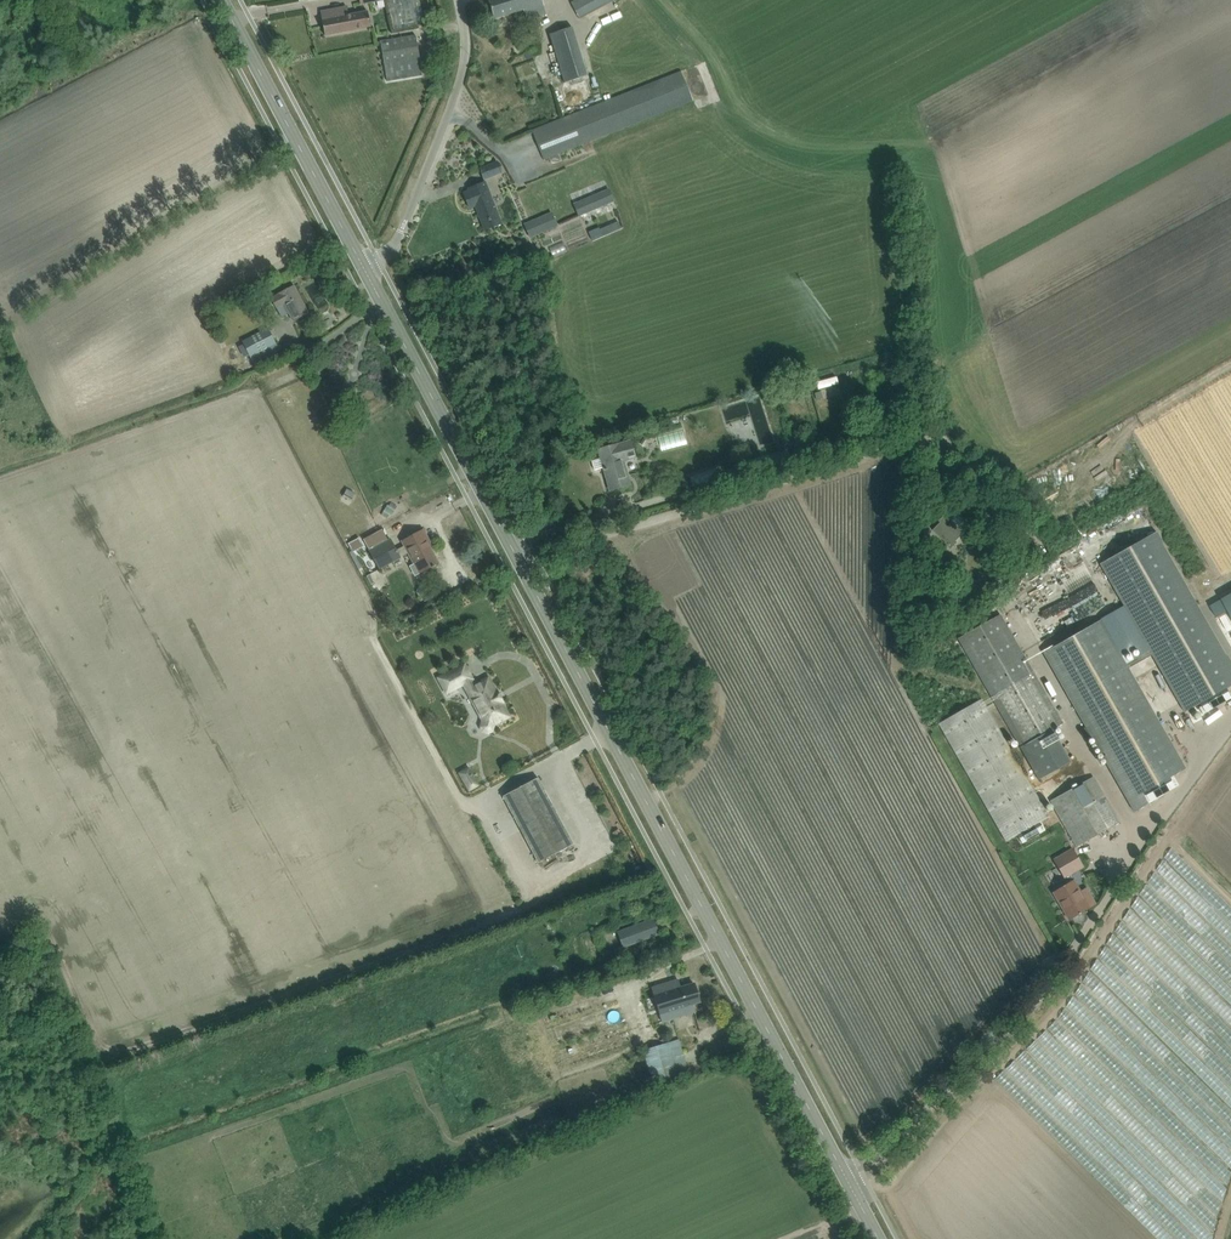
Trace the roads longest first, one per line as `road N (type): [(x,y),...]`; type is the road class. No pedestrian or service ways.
road 1 (secondary): [(878,1238),(365,269)]
road 2 (secondary): [(365,269),(223,0)]
road 3 (unclassified): [(365,269),(400,232),(451,108),(463,64),(458,0)]

